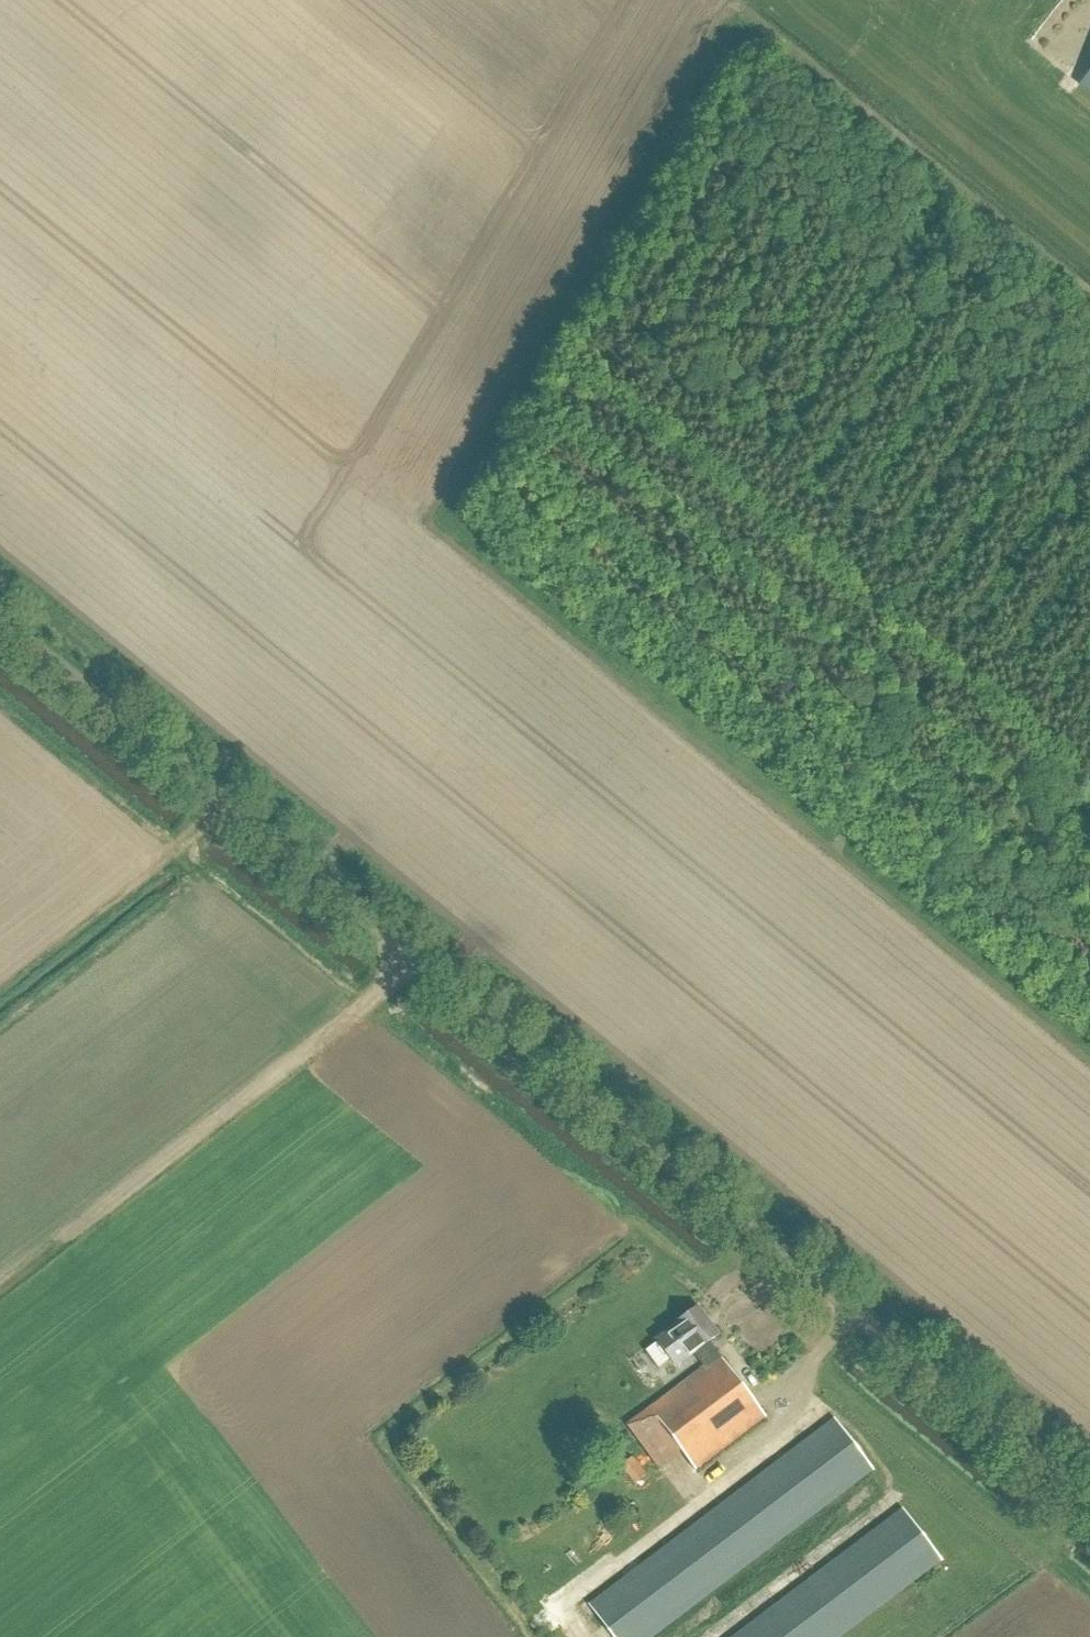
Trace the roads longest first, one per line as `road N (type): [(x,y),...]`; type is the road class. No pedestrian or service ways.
road 1 (unclassified): [(1089,1512),(0,623)]

